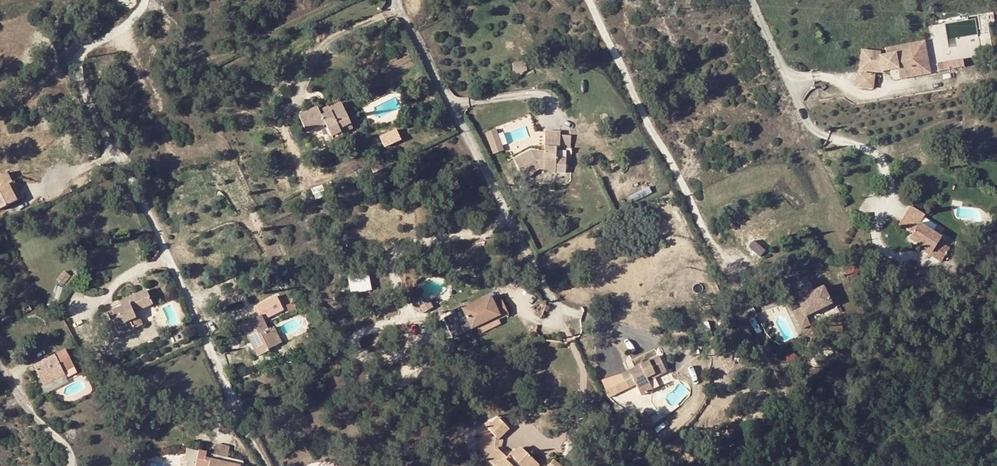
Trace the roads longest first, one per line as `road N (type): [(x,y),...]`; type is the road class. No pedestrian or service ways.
road 1 (residential): [(268,465),(78,71),(79,56),(131,21),(145,0)]
road 2 (residential): [(397,0),(571,339)]

